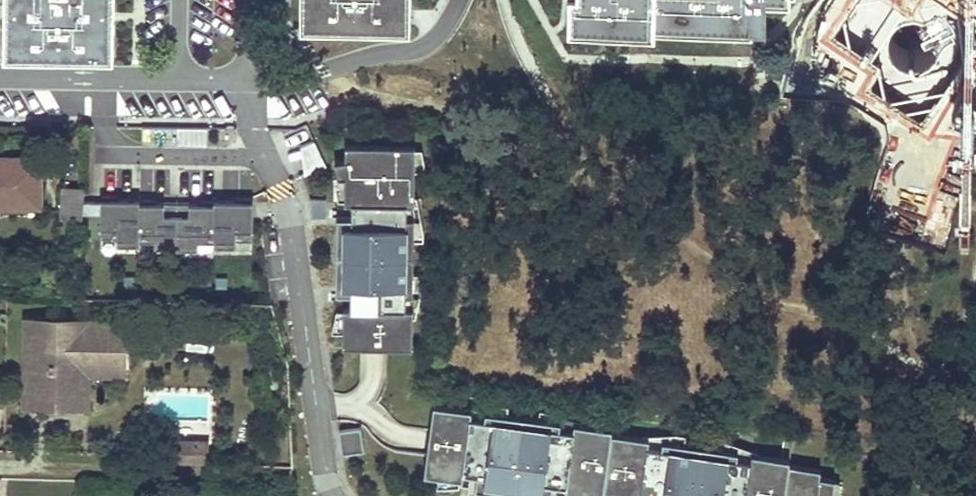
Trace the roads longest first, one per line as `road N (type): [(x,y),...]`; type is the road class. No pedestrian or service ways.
road 1 (residential): [(0,77),(271,83),(360,58),(441,48)]

